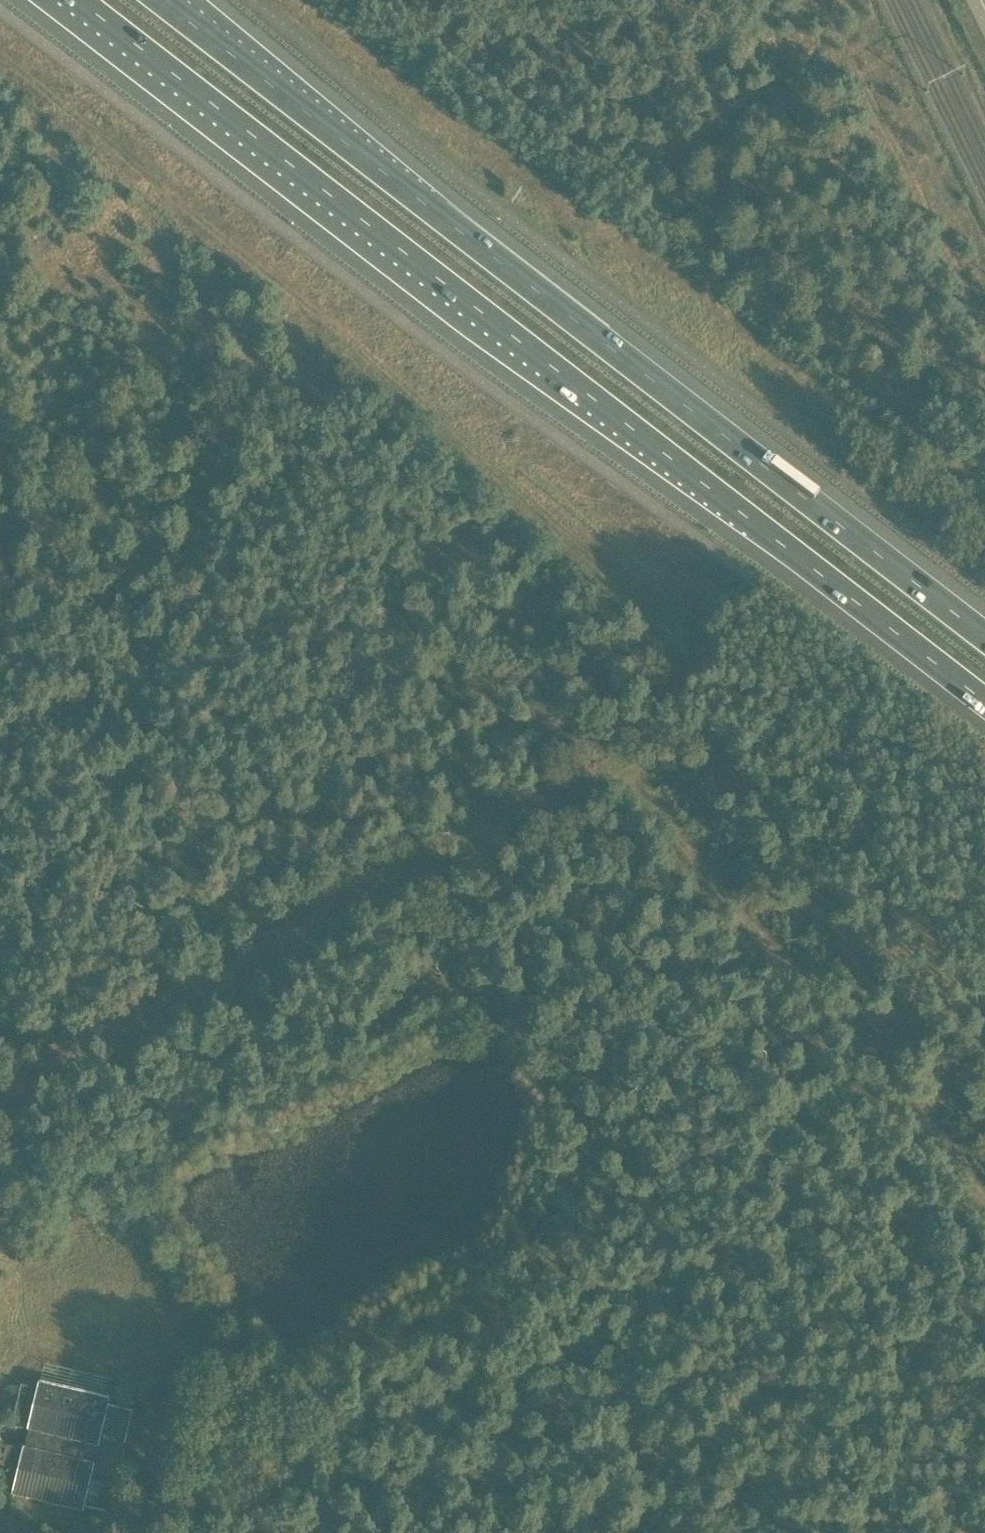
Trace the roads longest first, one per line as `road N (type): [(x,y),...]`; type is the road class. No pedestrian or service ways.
road 1 (motorway): [(77,0),(984,704)]
road 2 (motorway): [(984,647),(156,0)]

